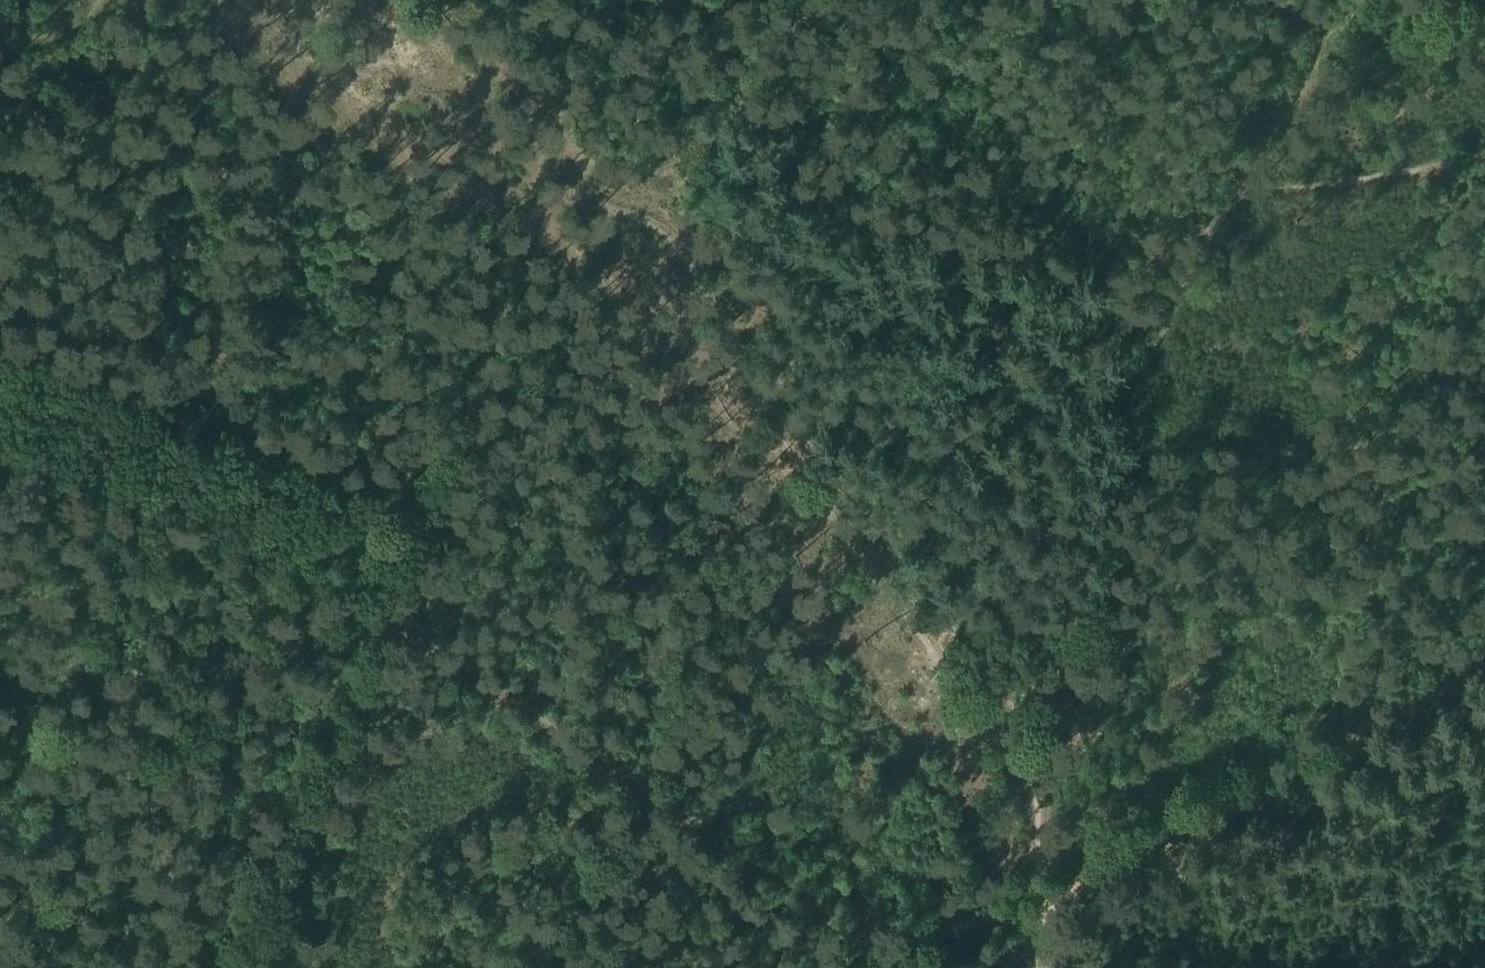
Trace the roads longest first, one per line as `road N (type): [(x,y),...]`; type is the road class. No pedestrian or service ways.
road 1 (track): [(1484,669),(1144,857),(1020,910)]
road 2 (track): [(1020,910),(896,967)]

